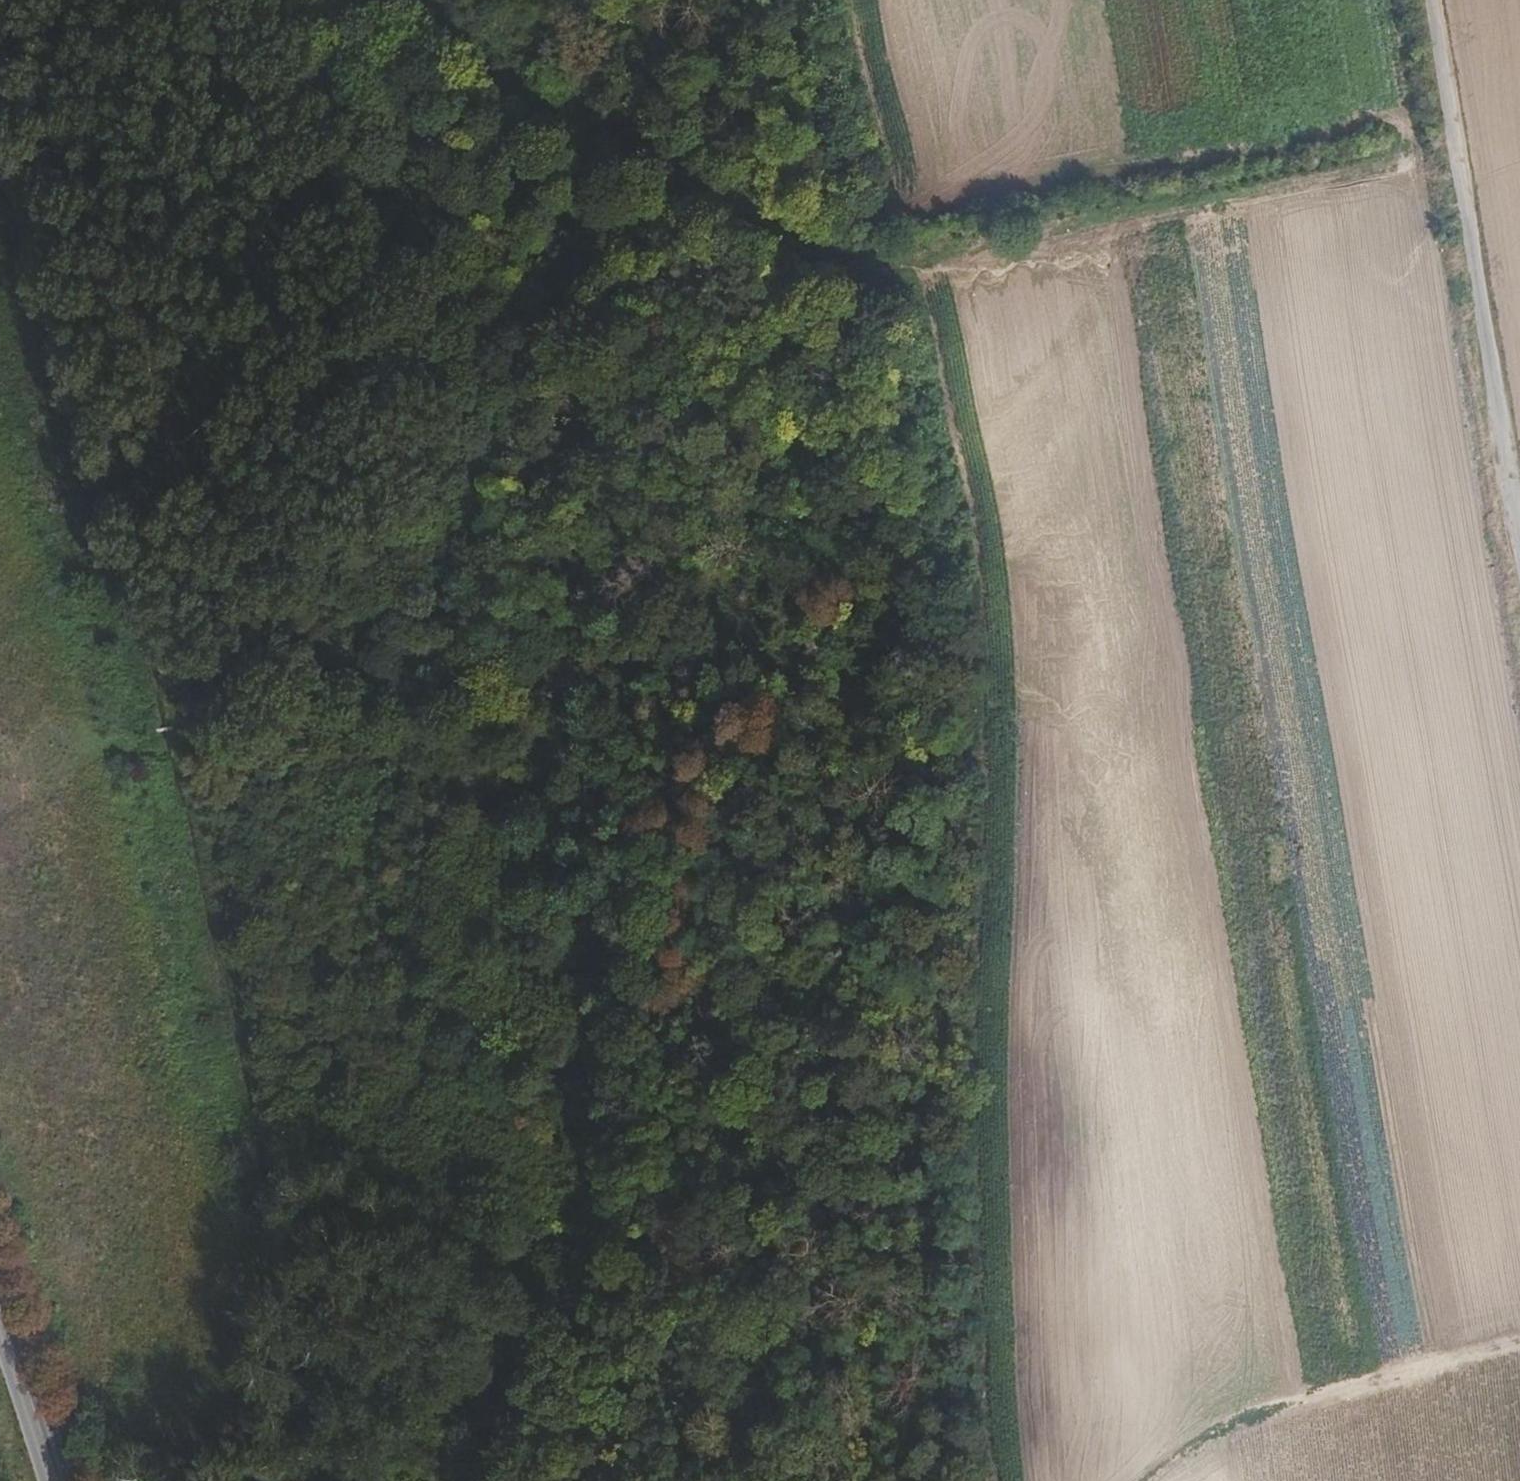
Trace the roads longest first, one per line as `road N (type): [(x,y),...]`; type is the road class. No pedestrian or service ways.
road 1 (residential): [(1426,0),(1519,567)]
road 2 (track): [(1157,1461),(1288,1385),(1356,1367),(1519,1344)]
road 3 (tertiary): [(56,1480),(0,1306)]

